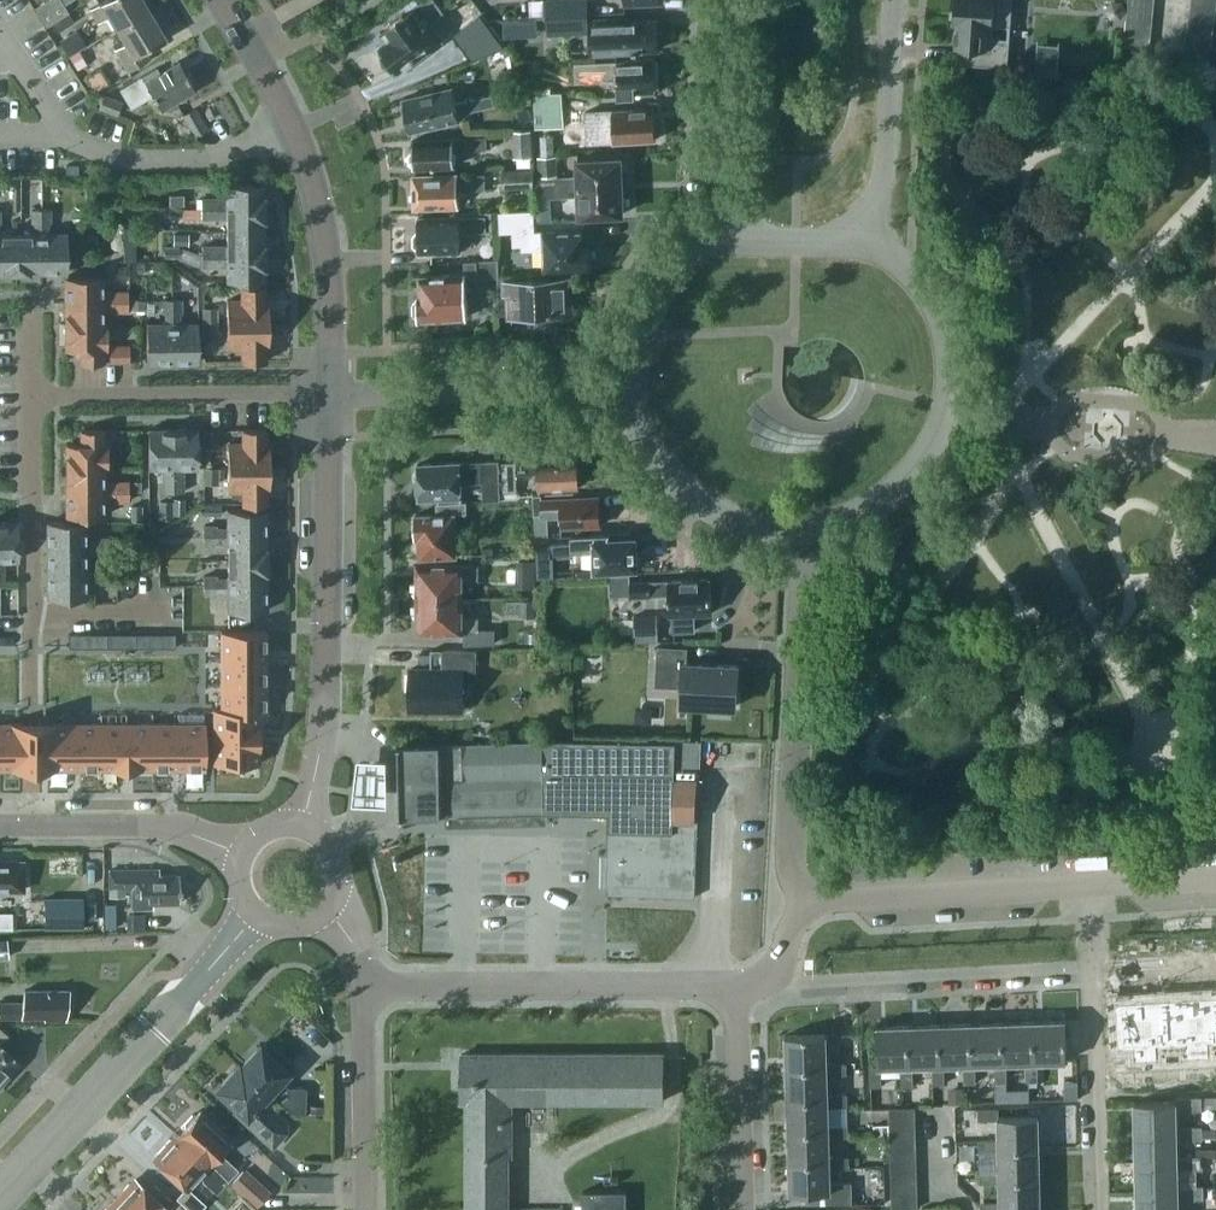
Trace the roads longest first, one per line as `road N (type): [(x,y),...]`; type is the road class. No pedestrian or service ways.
road 1 (residential): [(769,983),(785,950),(794,896),(786,860),(807,536)]
road 2 (tertiary): [(307,826),(327,671),(329,398)]
road 3 (tertiary): [(329,398),(330,283),(317,202),(292,127),(221,0)]
road 4 (residential): [(807,536),(844,525),(906,481),(945,405),(946,346),(922,282),(909,262),(870,245)]
road 5 (tertiary): [(0,1196),(255,920)]
road 6 (residential): [(366,990),(736,983)]
road 7 (residential): [(769,983),(1090,966)]
road 8 (residential): [(30,712),(31,398)]
road 9 (residential): [(31,398),(329,398)]
road 10 (residential): [(329,398),(625,393)]
road 11 (residential): [(625,393),(641,440),(670,481),(710,512),(756,530),(807,536)]
road 12 (tertiary): [(245,853),(168,825),(0,826)]
road 13 (residential): [(892,0),(883,172),(870,245)]
road 14 (residential): [(1101,1209),(1090,966)]
road 15 (residential): [(721,238),(728,0)]
road 16 (residential): [(741,1209),(736,983)]
road 17 (unclassified): [(367,1209),(366,990)]
road 18 (residential): [(625,393),(664,277),(695,248),(721,238)]
road 19 (residential): [(721,238),(870,245)]
road 20 (residential): [(1090,966),(1215,959)]

